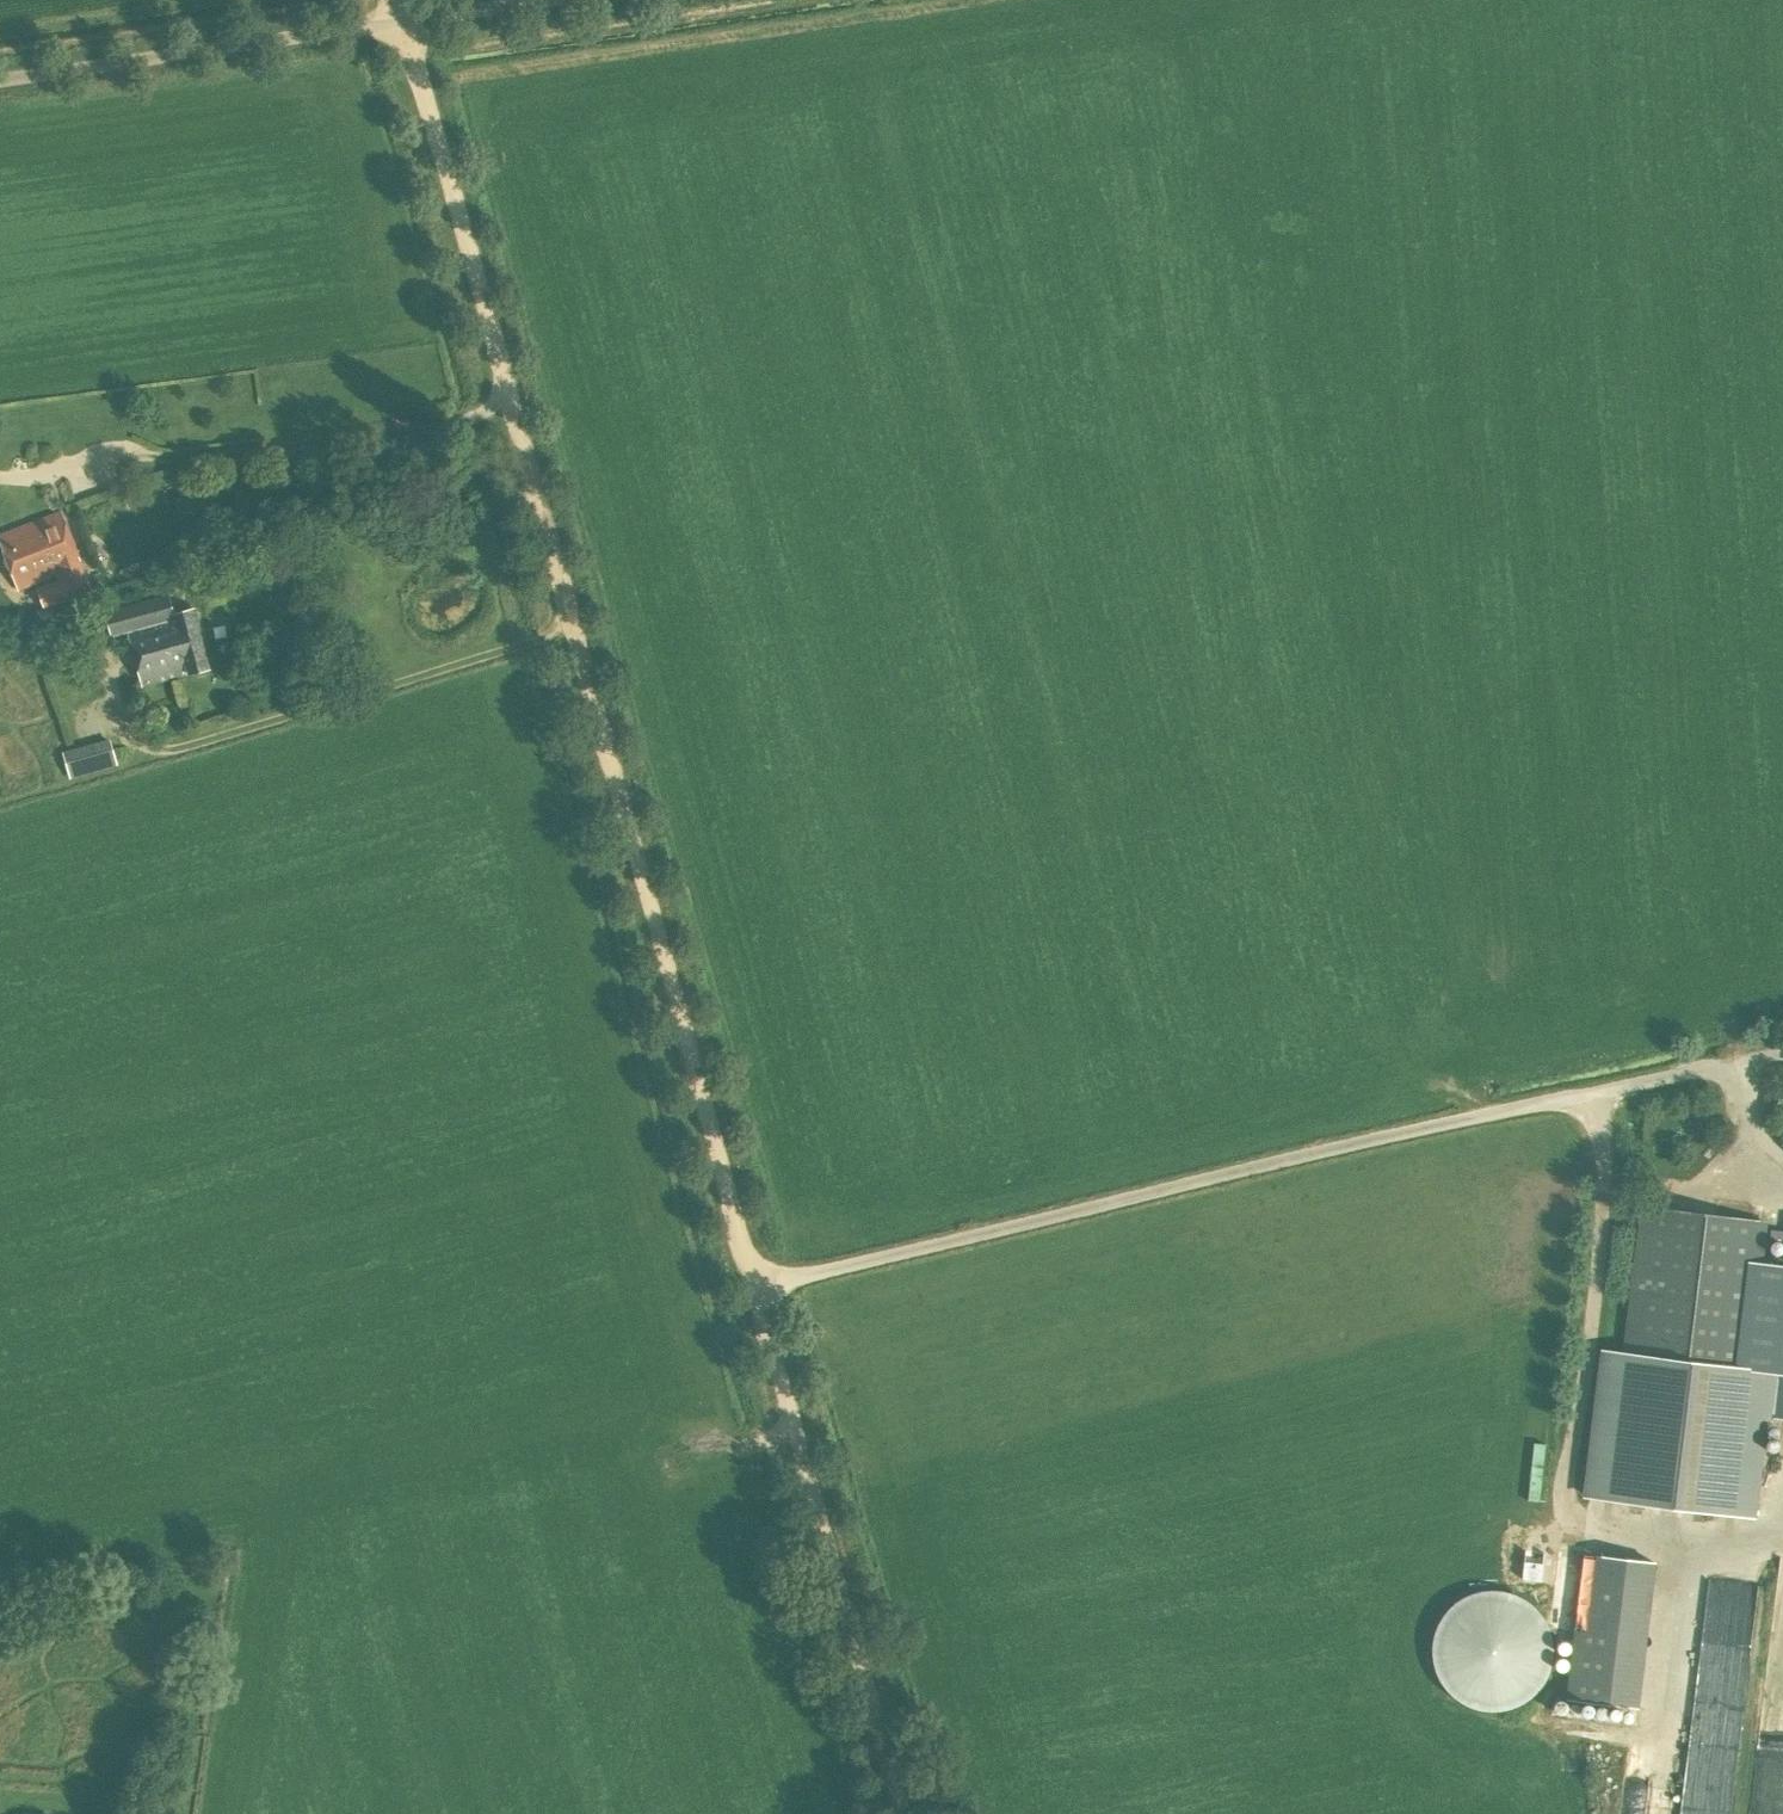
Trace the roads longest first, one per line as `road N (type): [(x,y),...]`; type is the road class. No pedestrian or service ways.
road 1 (track): [(909,1813),(402,23)]
road 2 (track): [(761,1293),(1501,1113),(1739,1067)]
road 3 (unclassified): [(0,82),(553,0)]

